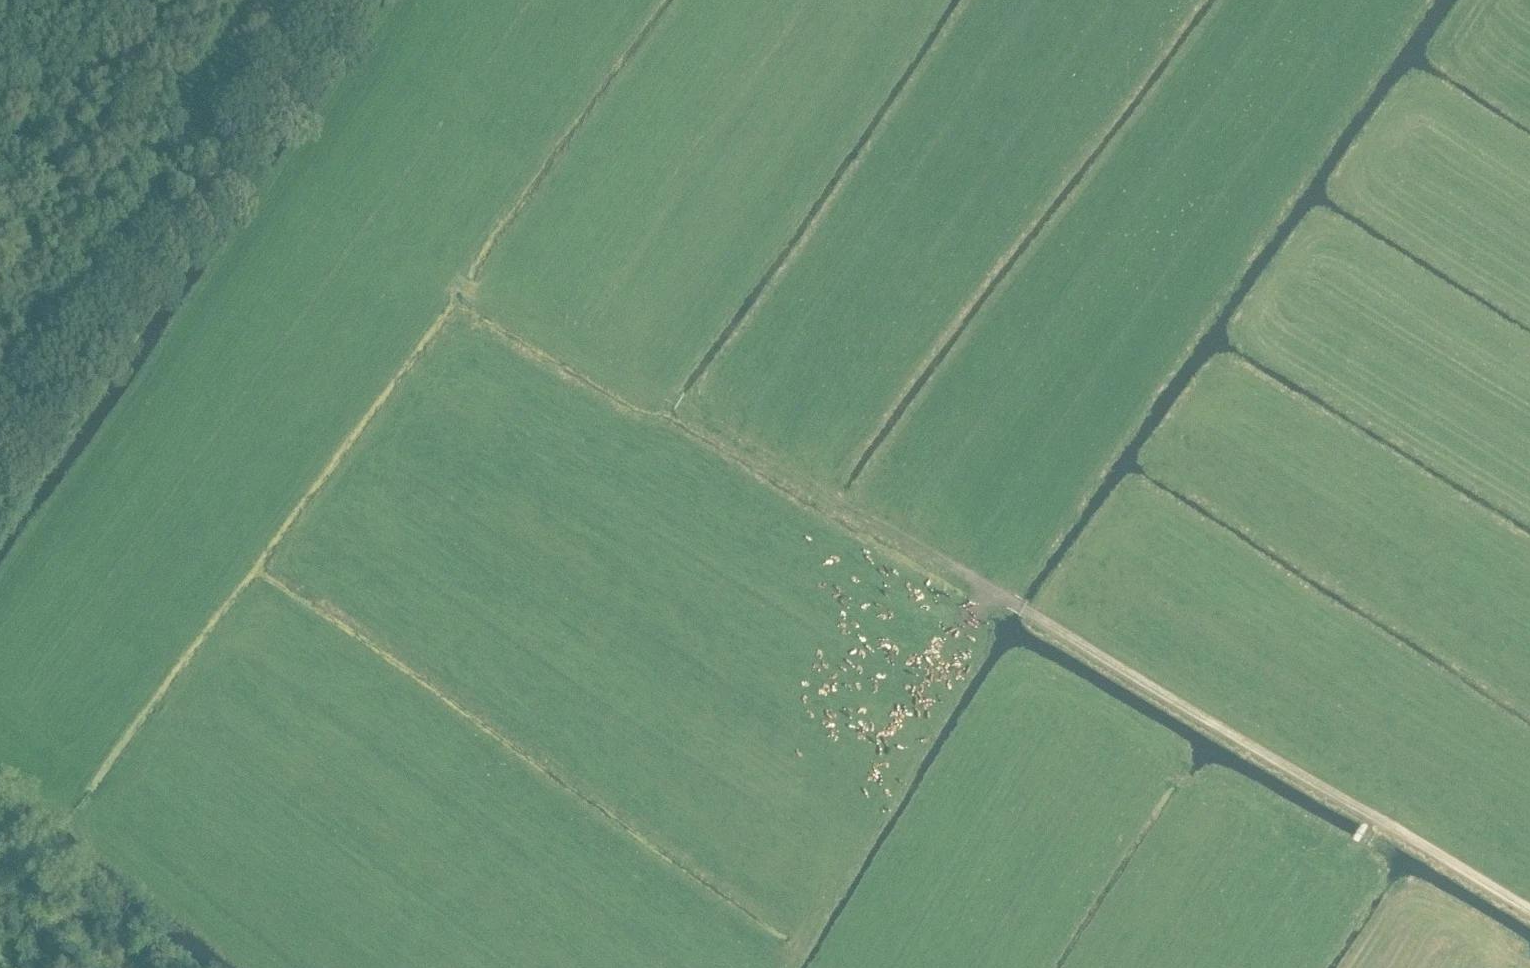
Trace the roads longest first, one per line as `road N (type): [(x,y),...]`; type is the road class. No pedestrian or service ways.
road 1 (track): [(481,299),(641,396),(695,408),(1529,911)]
road 2 (track): [(0,449),(339,0)]

